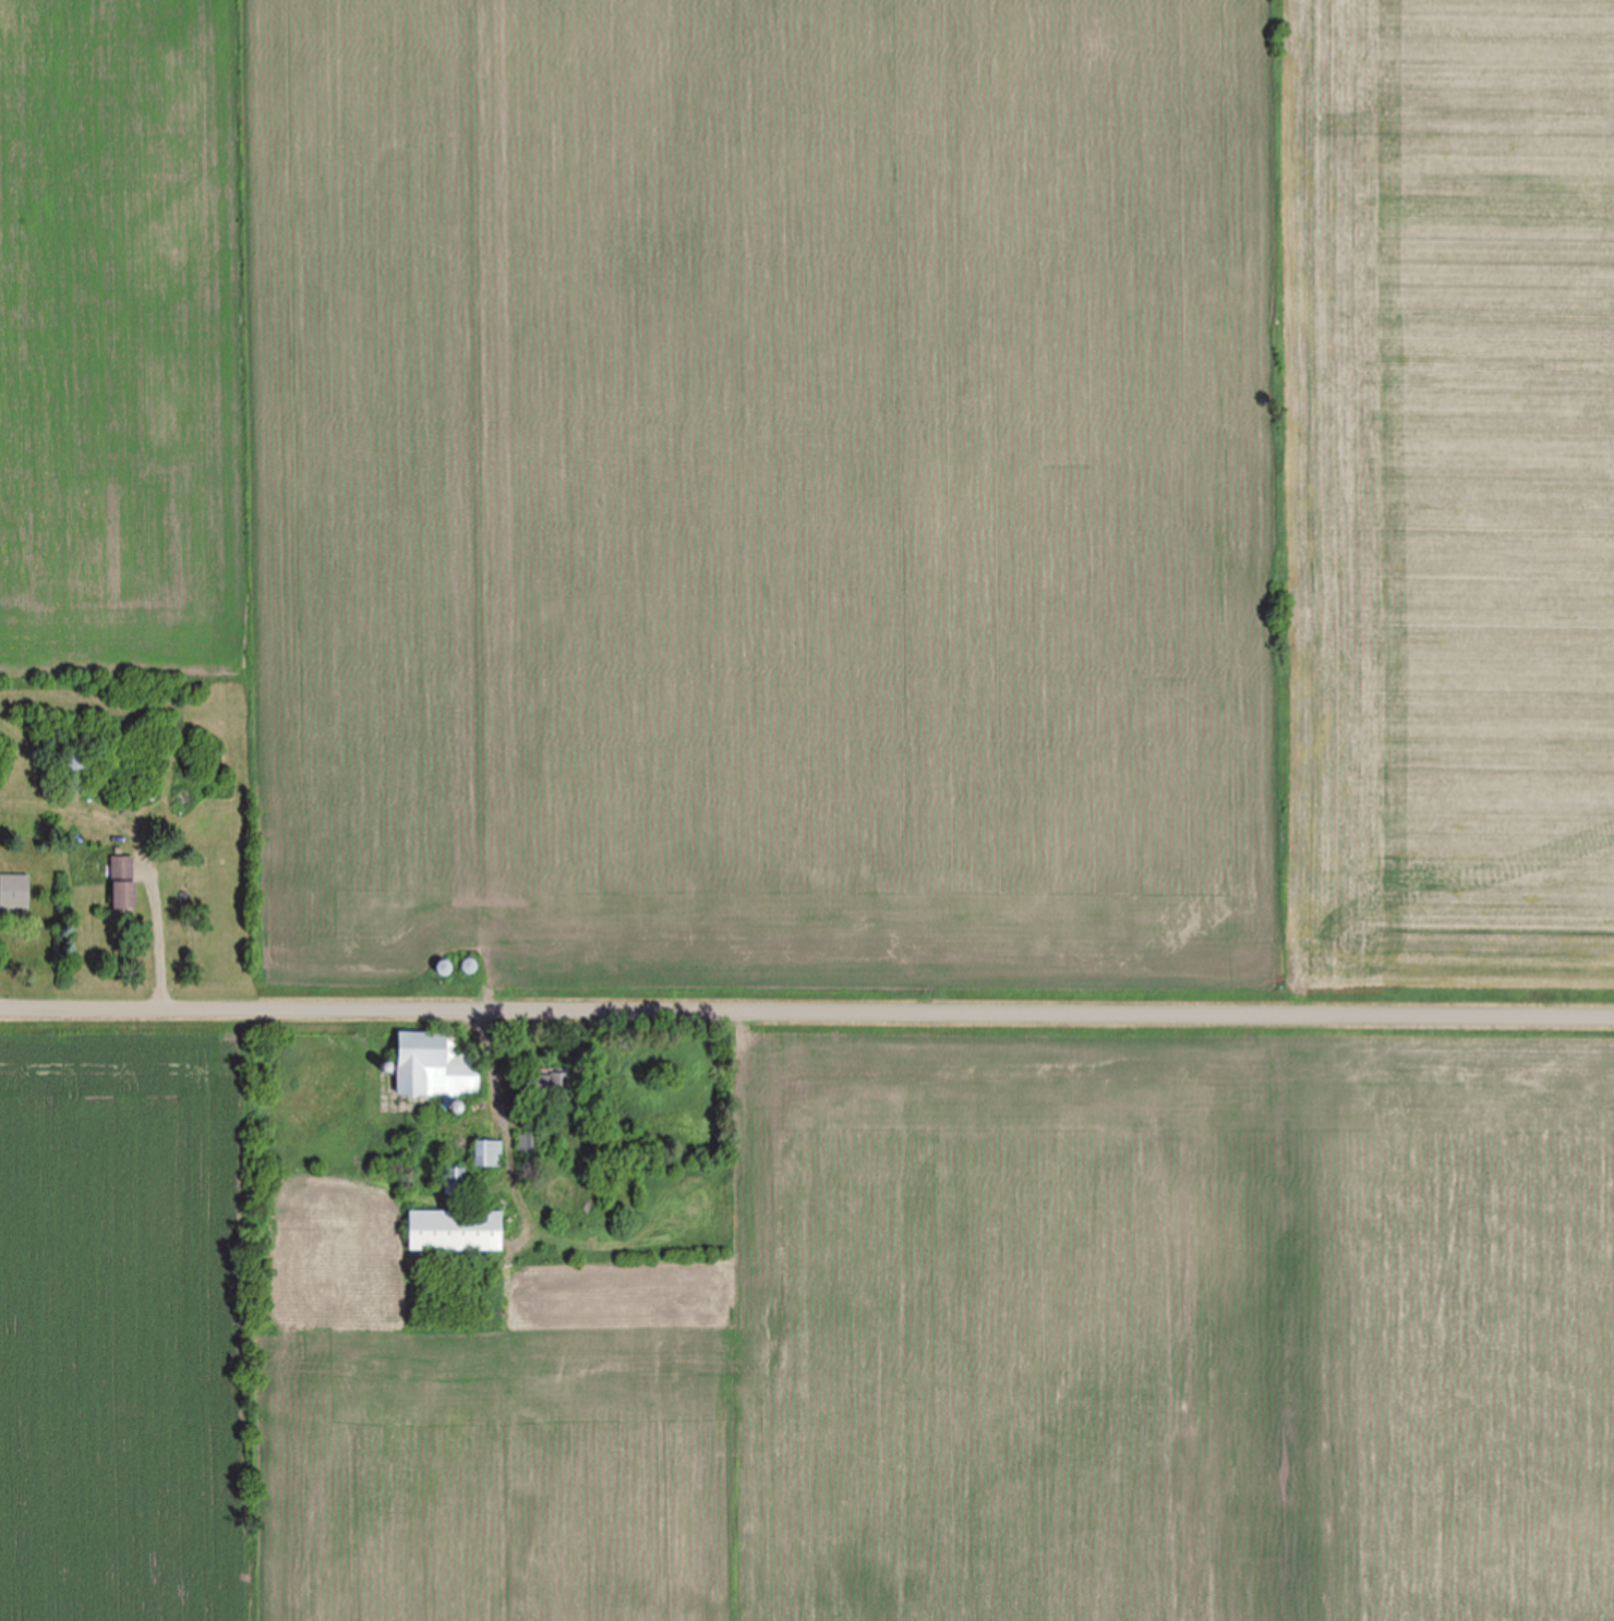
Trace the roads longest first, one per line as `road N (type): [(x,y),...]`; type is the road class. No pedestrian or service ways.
road 1 (residential): [(1613,1007),(0,1000)]

